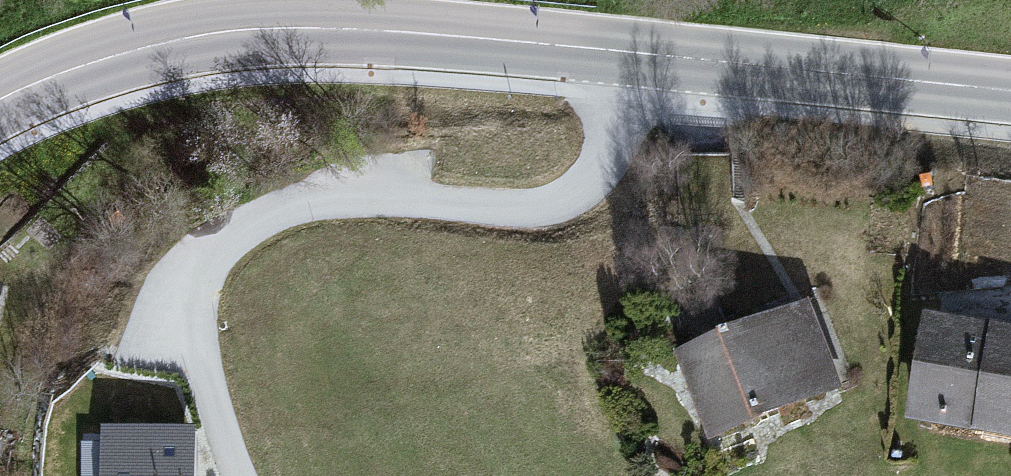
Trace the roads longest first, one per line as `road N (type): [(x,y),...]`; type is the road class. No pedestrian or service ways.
road 1 (residential): [(616,52),(604,155),(587,179),(558,197),(521,205),(330,196),(271,207),(200,262),(191,305),(196,364),(237,475)]
road 2 (tertiary): [(0,100),(83,62),(227,32),(349,29),(616,52)]
road 3 (tertiary): [(616,52),(1010,93)]

